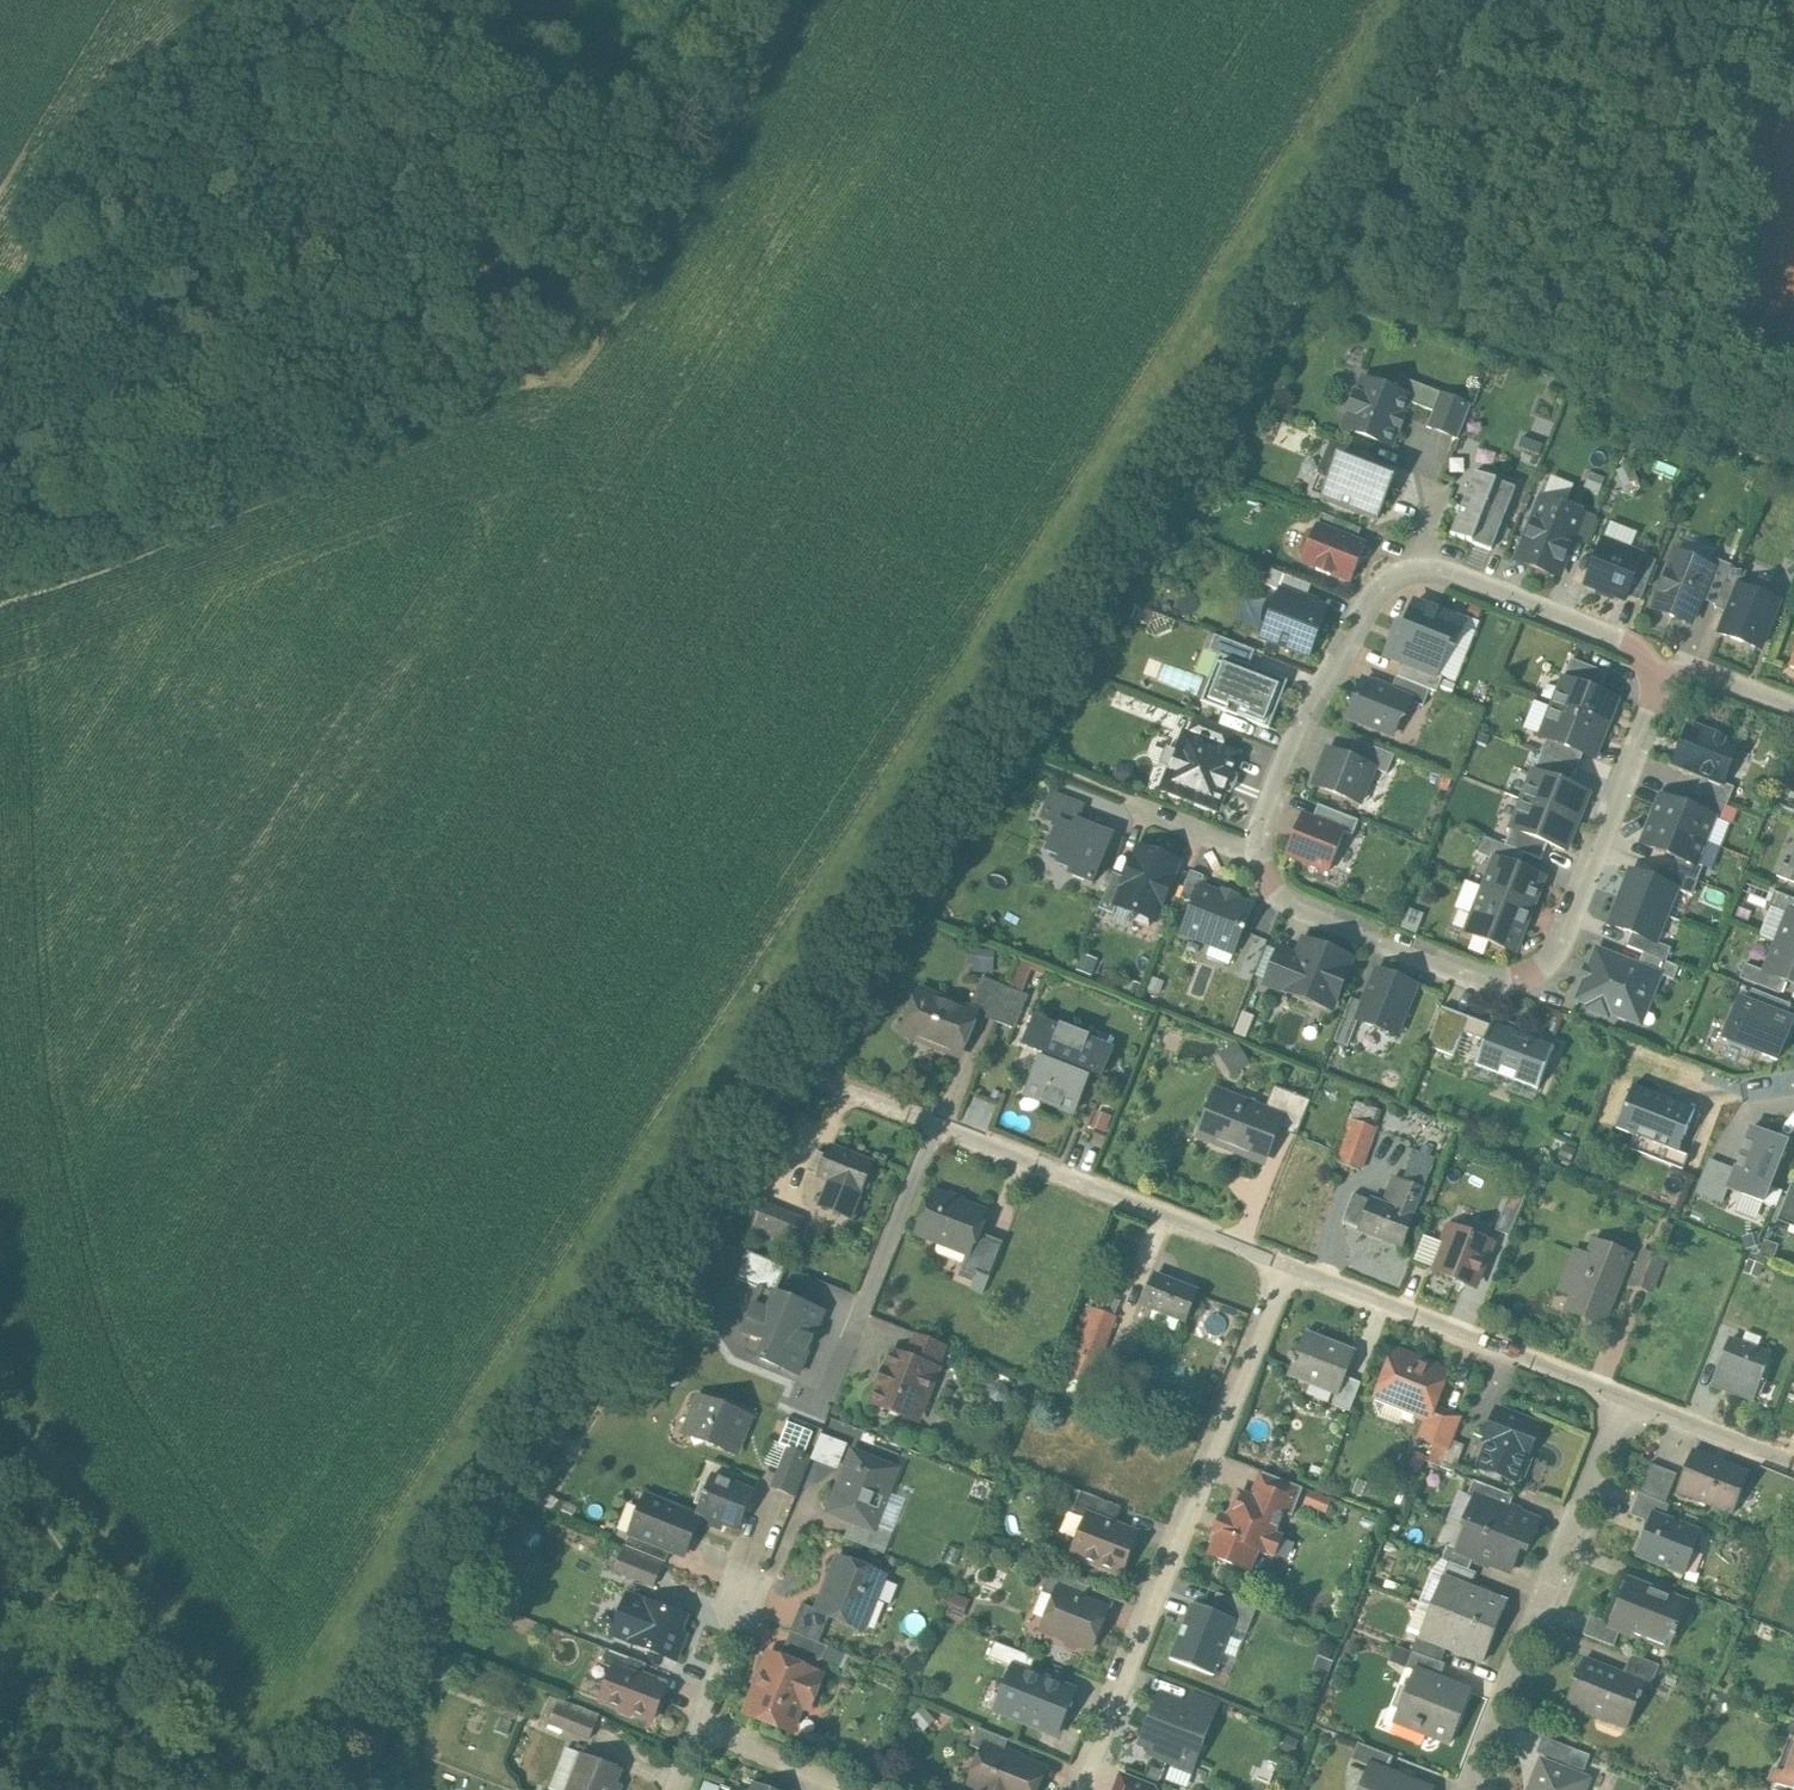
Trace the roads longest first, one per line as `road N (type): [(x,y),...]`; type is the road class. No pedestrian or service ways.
road 1 (track): [(364,1787),(407,1672),(1359,198),(1478,0)]
road 2 (residential): [(1668,661),(1454,572),(1392,578),(1369,602),(1307,711),(1269,801),(1258,858),(1283,897),(1313,914),(1478,977),(1517,979),(1544,966),(1561,941)]
road 3 (residential): [(1071,1789),(1290,1263)]
road 4 (track): [(1793,492),(1600,386),(1583,345),(1515,313),(1489,276),(1430,253),(1405,253),(1359,198)]
road 5 (residential): [(1468,1789),(1626,1388)]
road 6 (residential): [(1290,1263),(940,1122)]
road 7 (residential): [(1626,1388),(1290,1263)]
road 8 (residential): [(1561,941),(1668,661)]
road 9 (track): [(200,1704),(153,1734),(30,1695),(0,1707)]
road 10 (residential): [(1793,1458),(1626,1388)]
road 11 (residential): [(704,1725),(854,1781)]
road 12 (track): [(940,1122),(798,1063)]
road 13 (residential): [(704,1725),(754,1584)]
road 14 (residential): [(1793,710),(1668,661)]

